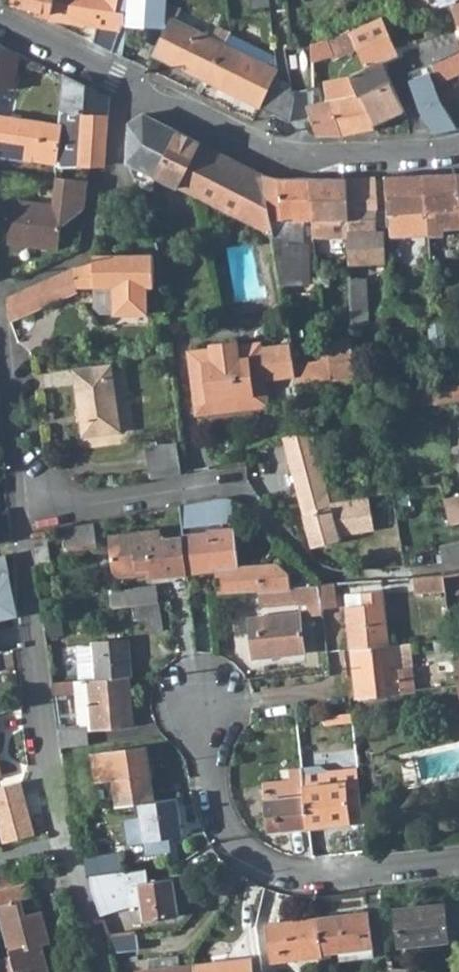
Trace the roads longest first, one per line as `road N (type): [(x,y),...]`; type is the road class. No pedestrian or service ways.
road 1 (residential): [(458,147),(369,156),(277,152),(0,17)]
road 2 (residential): [(103,971),(48,765),(21,511)]
road 3 (residential): [(458,860),(304,878),(246,855),(214,807),(200,692)]
road 4 (residential): [(21,511),(228,482)]
road 5 (residential): [(21,511),(0,369)]

